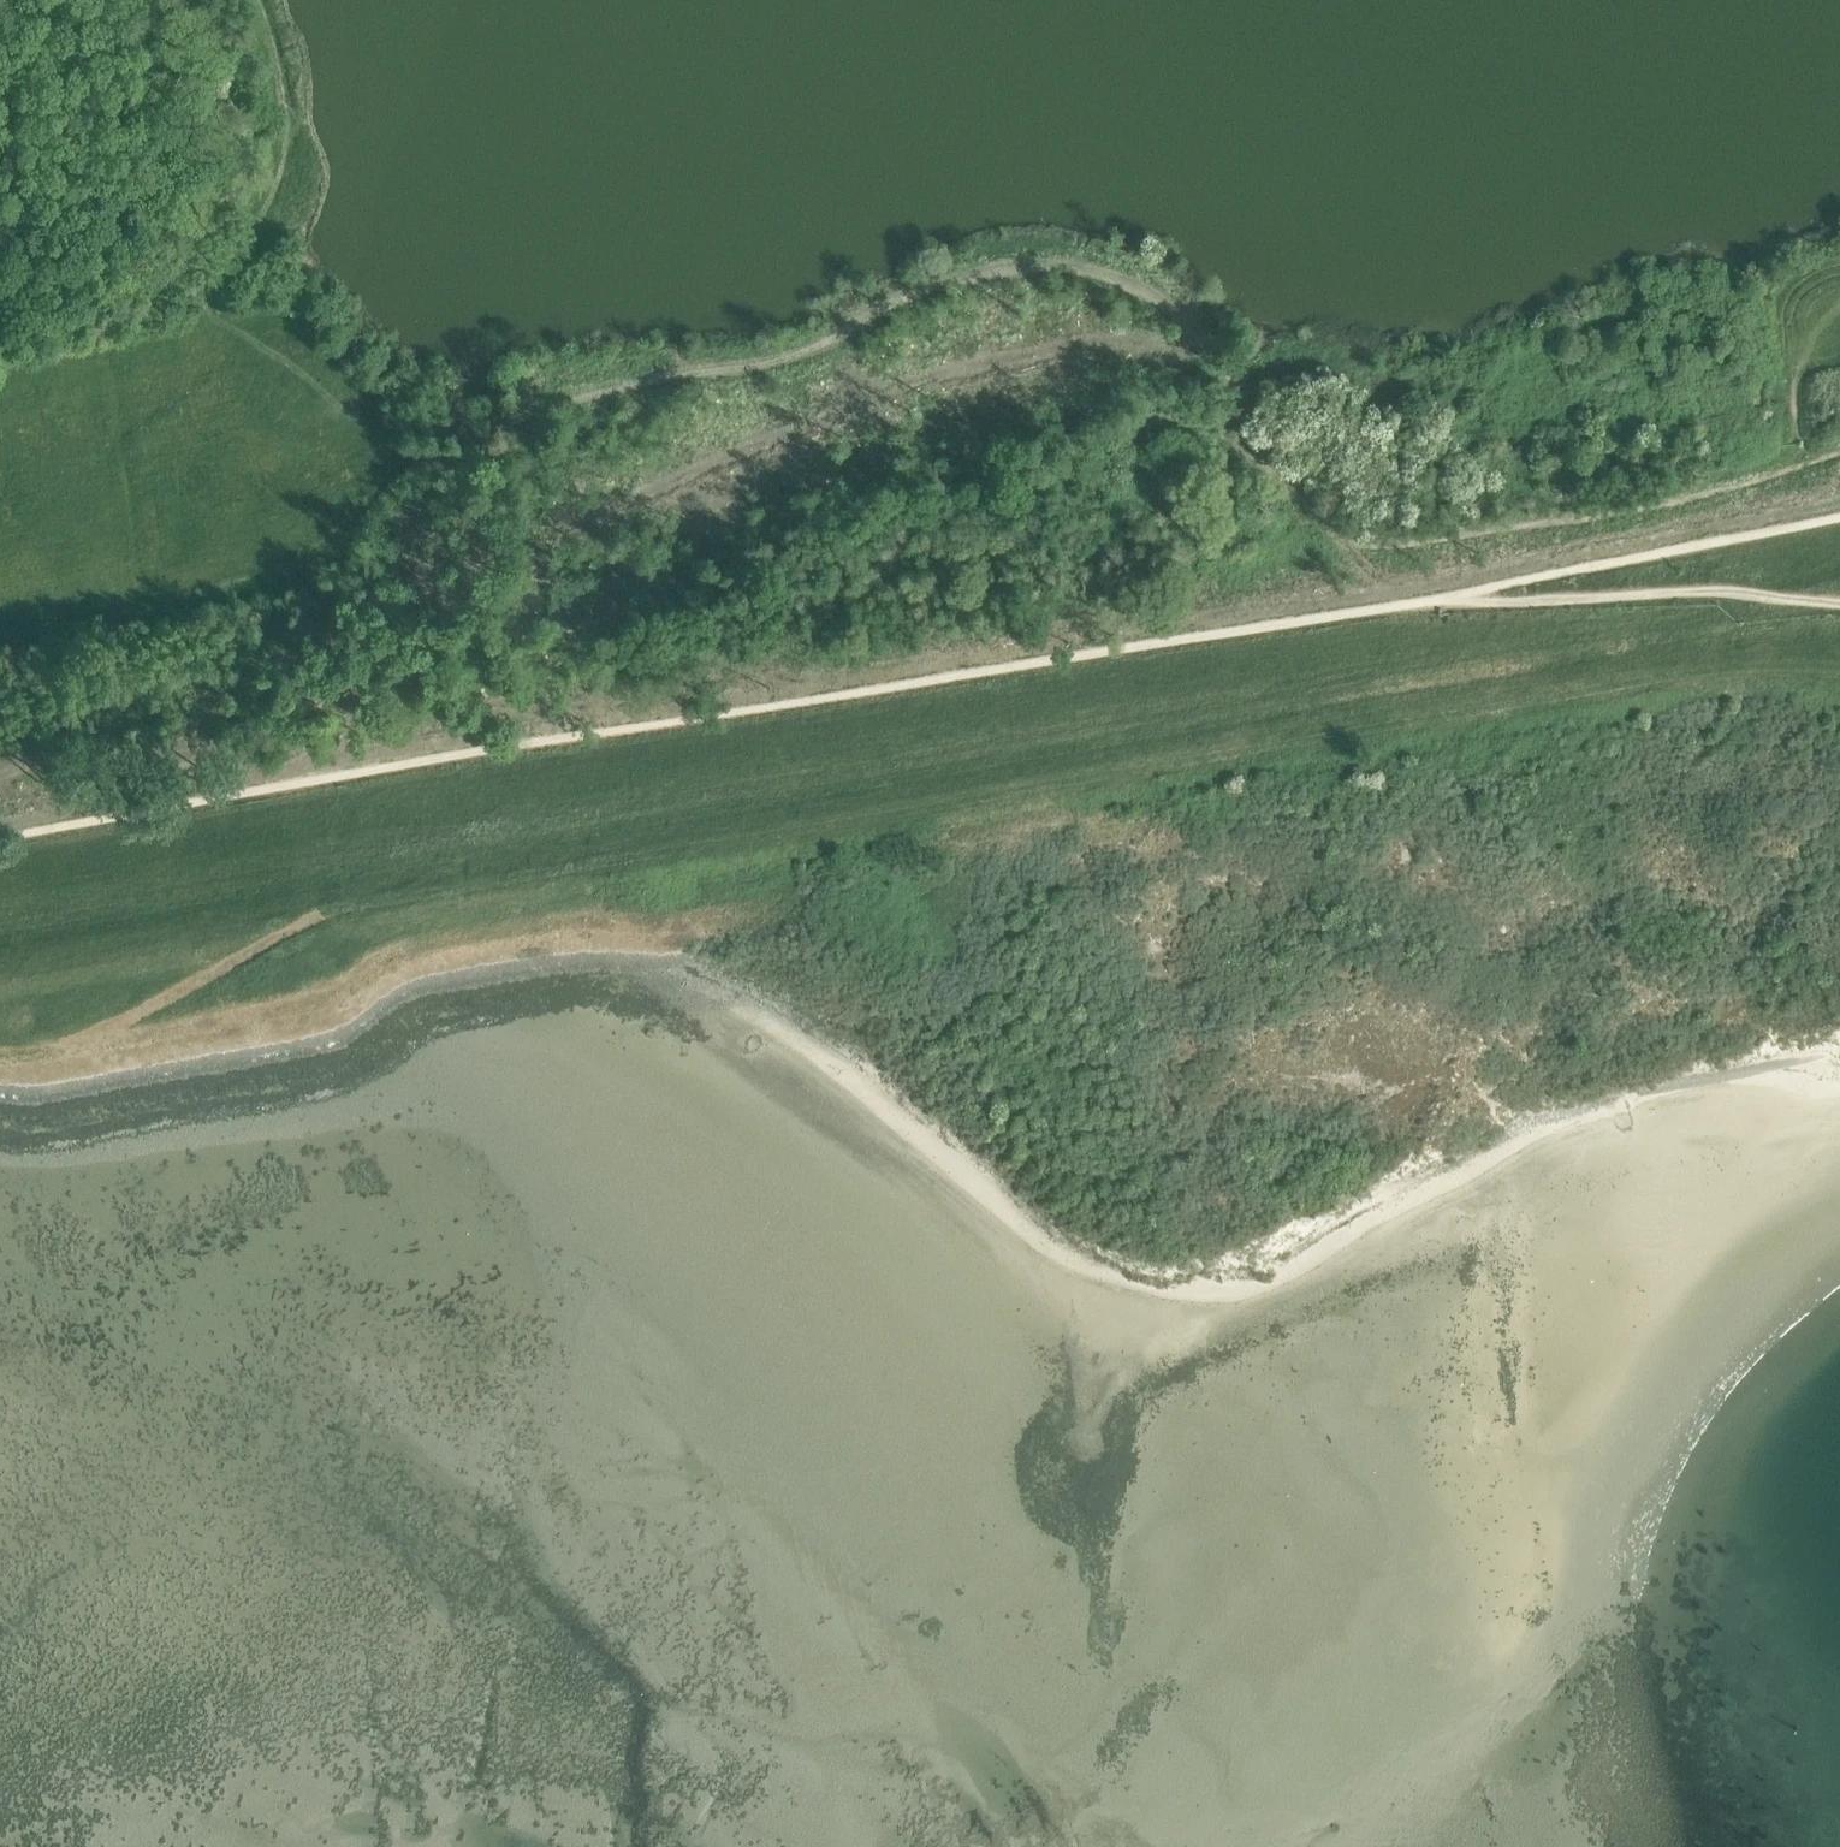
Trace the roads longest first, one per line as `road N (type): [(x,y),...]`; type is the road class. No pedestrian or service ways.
road 1 (track): [(1839,659),(1626,673),(0,959)]

